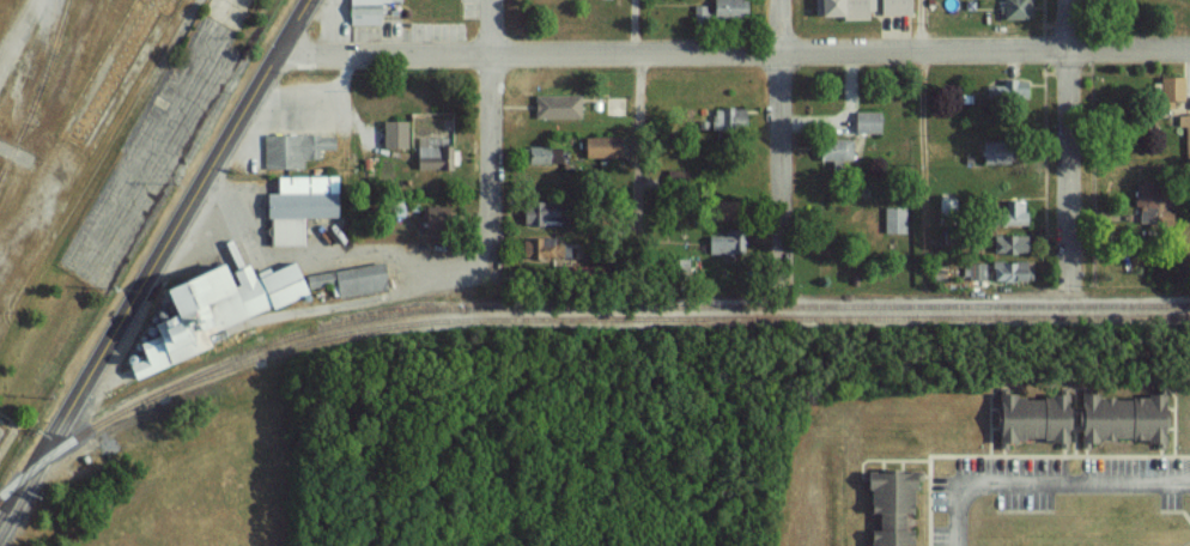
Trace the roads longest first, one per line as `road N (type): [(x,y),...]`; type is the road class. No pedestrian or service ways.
road 1 (residential): [(1067,48),(784,56),(285,49)]
road 2 (secondary): [(313,0),(162,242),(0,541)]
road 3 (residential): [(491,0),(498,275)]
road 4 (residential): [(783,0),(782,247)]
road 5 (residential): [(1067,48),(1069,278)]
road 6 (residential): [(1189,48),(1067,48)]

